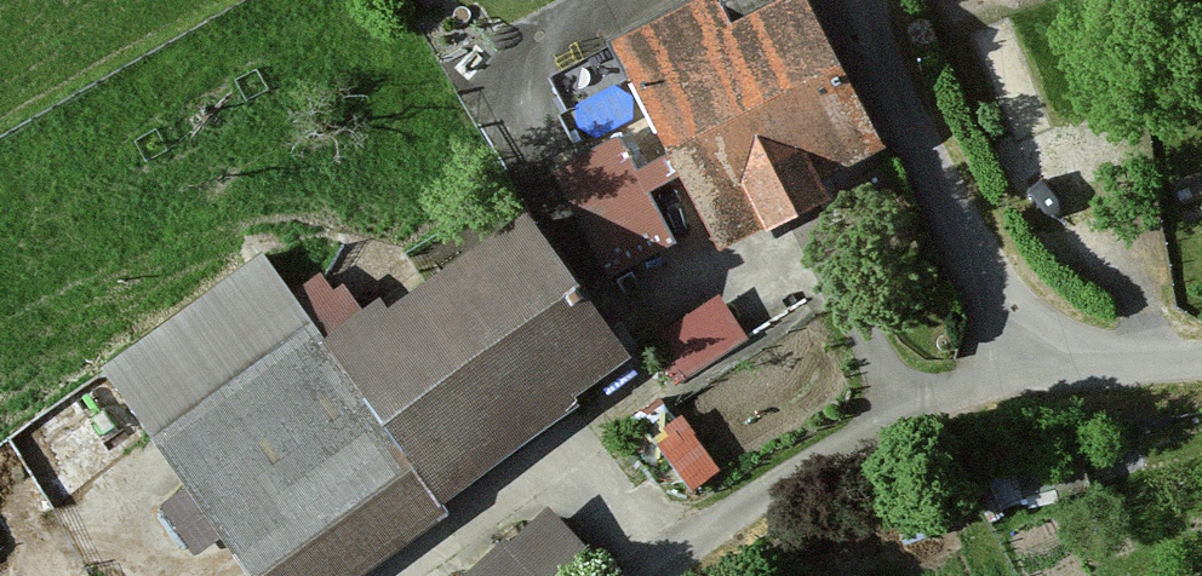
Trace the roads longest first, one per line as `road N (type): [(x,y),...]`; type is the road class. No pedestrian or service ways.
road 1 (unclassified): [(1201,359),(1053,376),(792,461)]
road 2 (track): [(396,575),(593,454)]
road 3 (track): [(792,461),(657,575)]

